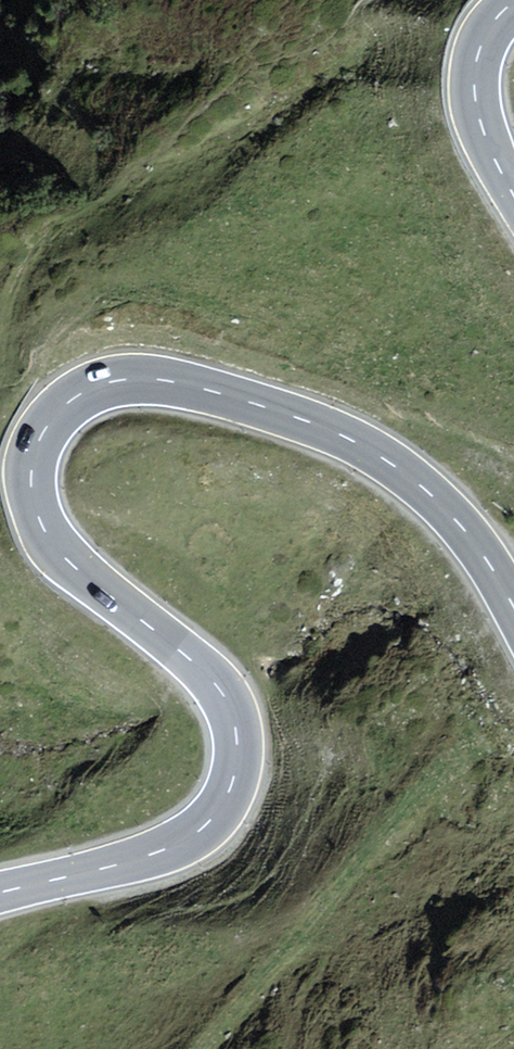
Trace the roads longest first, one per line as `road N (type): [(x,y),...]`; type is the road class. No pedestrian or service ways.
road 1 (primary): [(513,609),(464,530),(383,456),(329,430),(173,380),(94,388),(40,436),(31,462),(35,510),(73,566),(207,672),(236,724),(238,769),(214,817),(173,845),(0,892)]
road 2 (primary): [(513,2),(487,32),(473,81),(478,116),(513,190)]

